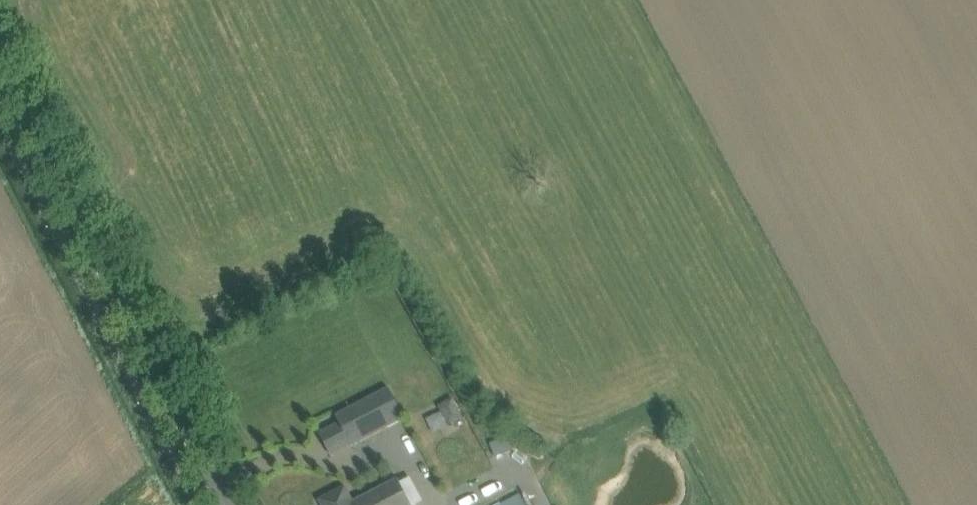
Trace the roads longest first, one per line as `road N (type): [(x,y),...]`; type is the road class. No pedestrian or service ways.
road 1 (tertiary): [(229,504),(0,61)]

